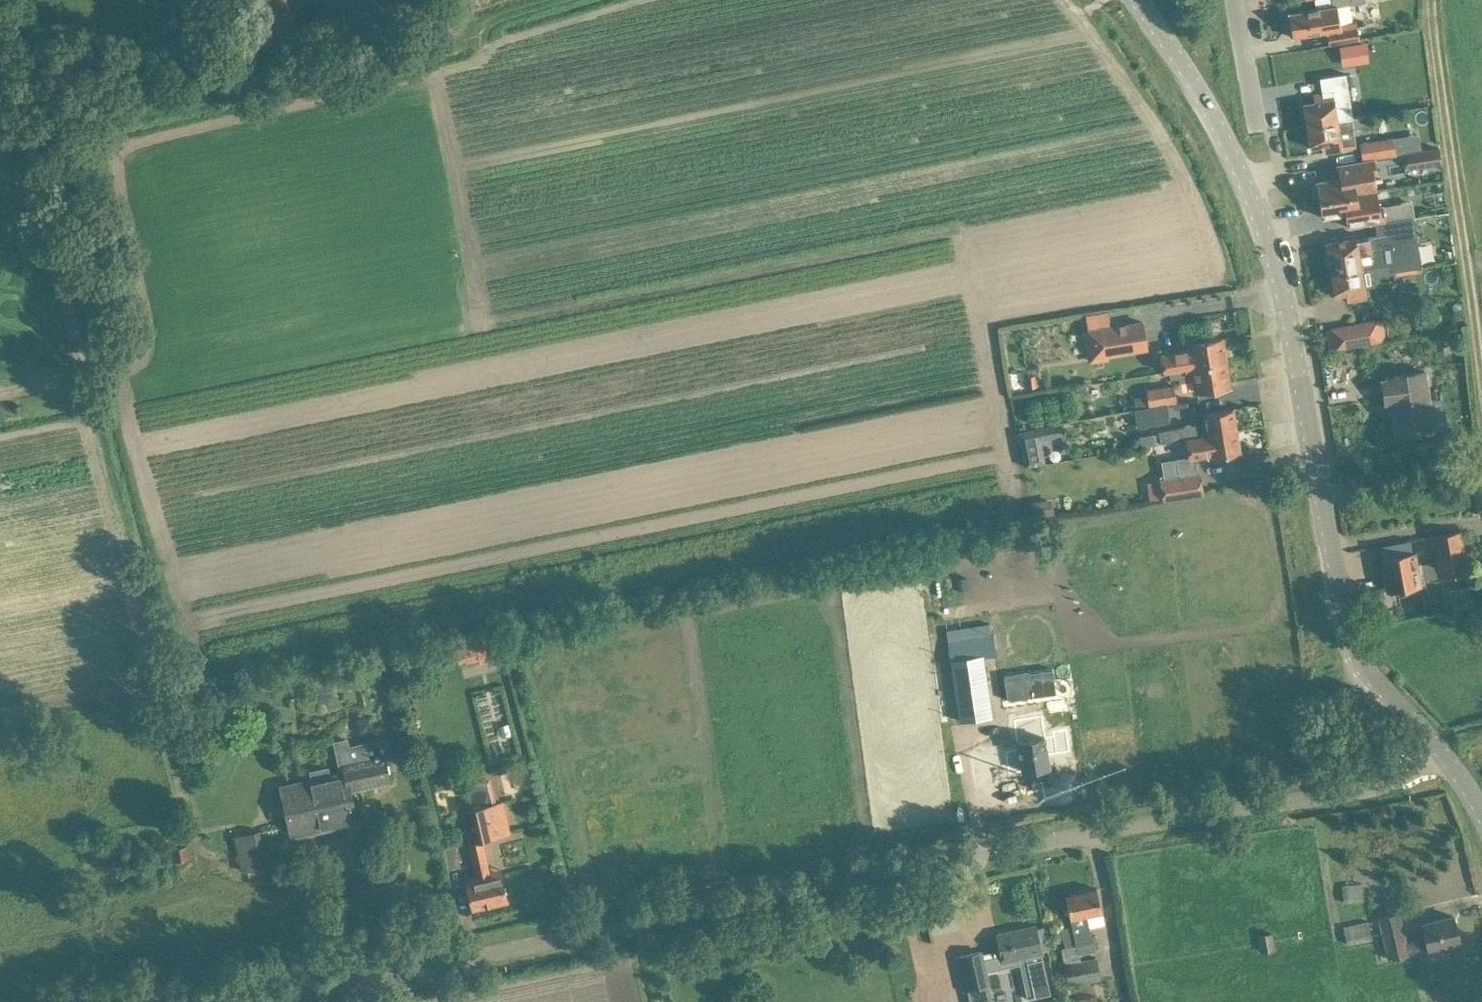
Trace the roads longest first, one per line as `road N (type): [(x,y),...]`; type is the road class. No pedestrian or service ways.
road 1 (unclassified): [(1432,746),(1336,634),(1314,558),(1286,304),(1262,228),(1202,108),(1131,0)]
road 2 (unclassified): [(648,935),(812,896),(1365,799),(1387,790),(1432,746)]
road 3 (unclassified): [(327,1001),(648,935)]
road 4 (unclassified): [(0,721),(142,694)]
road 5 (unclassified): [(1232,0),(1254,139)]

